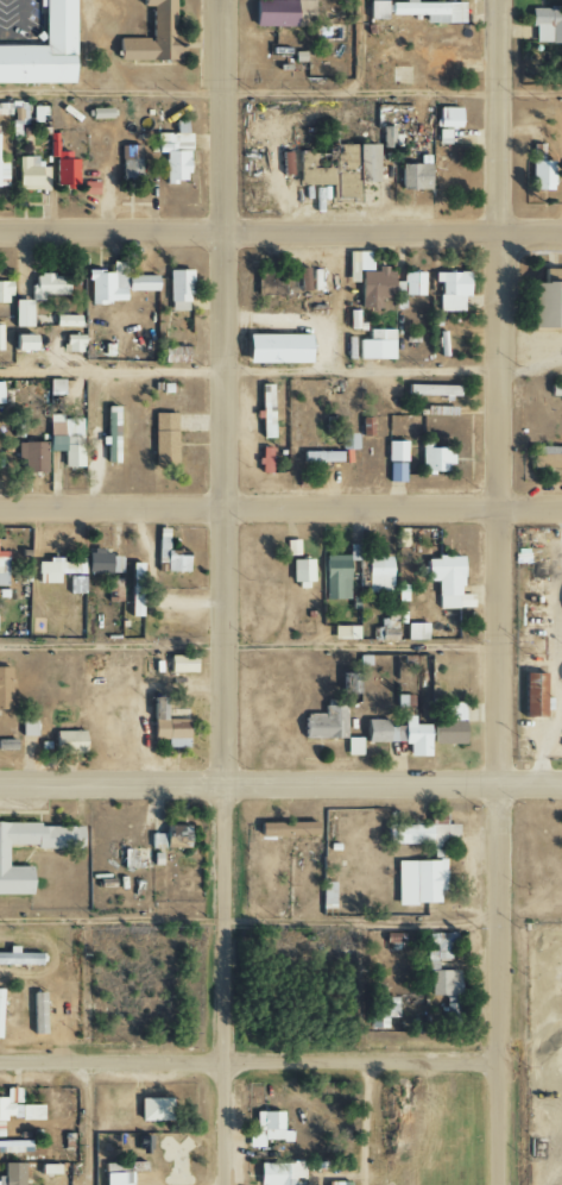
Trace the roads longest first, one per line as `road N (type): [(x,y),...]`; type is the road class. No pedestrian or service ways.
road 1 (residential): [(498,1184),(494,0)]
road 2 (residential): [(225,1184),(225,0)]
road 3 (residential): [(561,502),(0,505)]
road 4 (residential): [(561,779),(0,780)]
road 5 (residential): [(0,232),(561,233)]
road 6 (residential): [(498,1066),(0,1064)]

